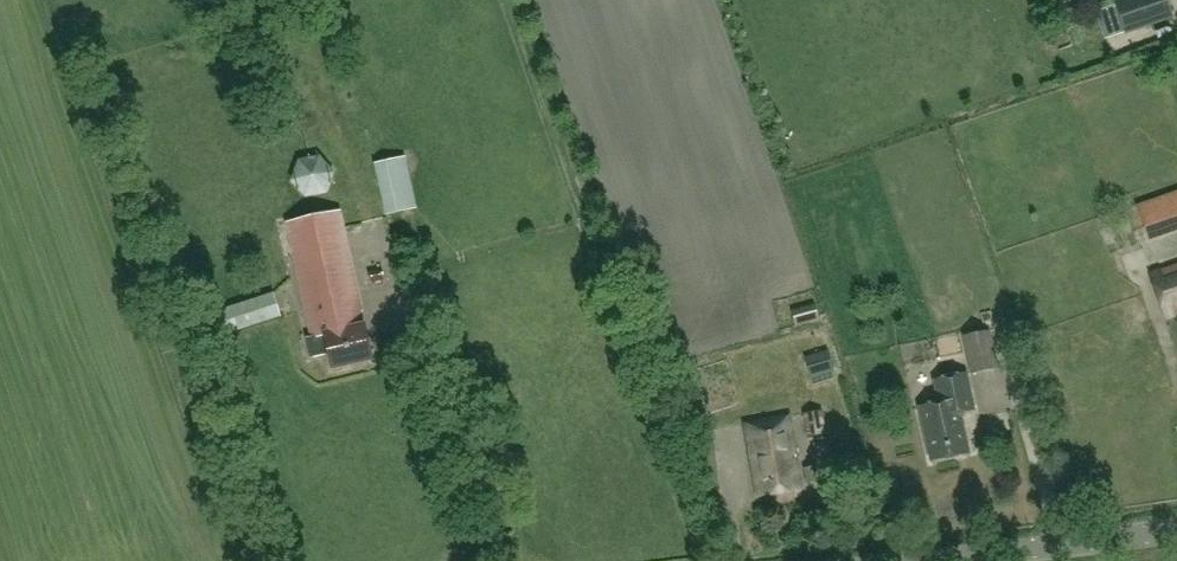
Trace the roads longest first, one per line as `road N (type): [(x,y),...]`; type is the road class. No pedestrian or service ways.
road 1 (unclassified): [(876,560),(1176,523)]

